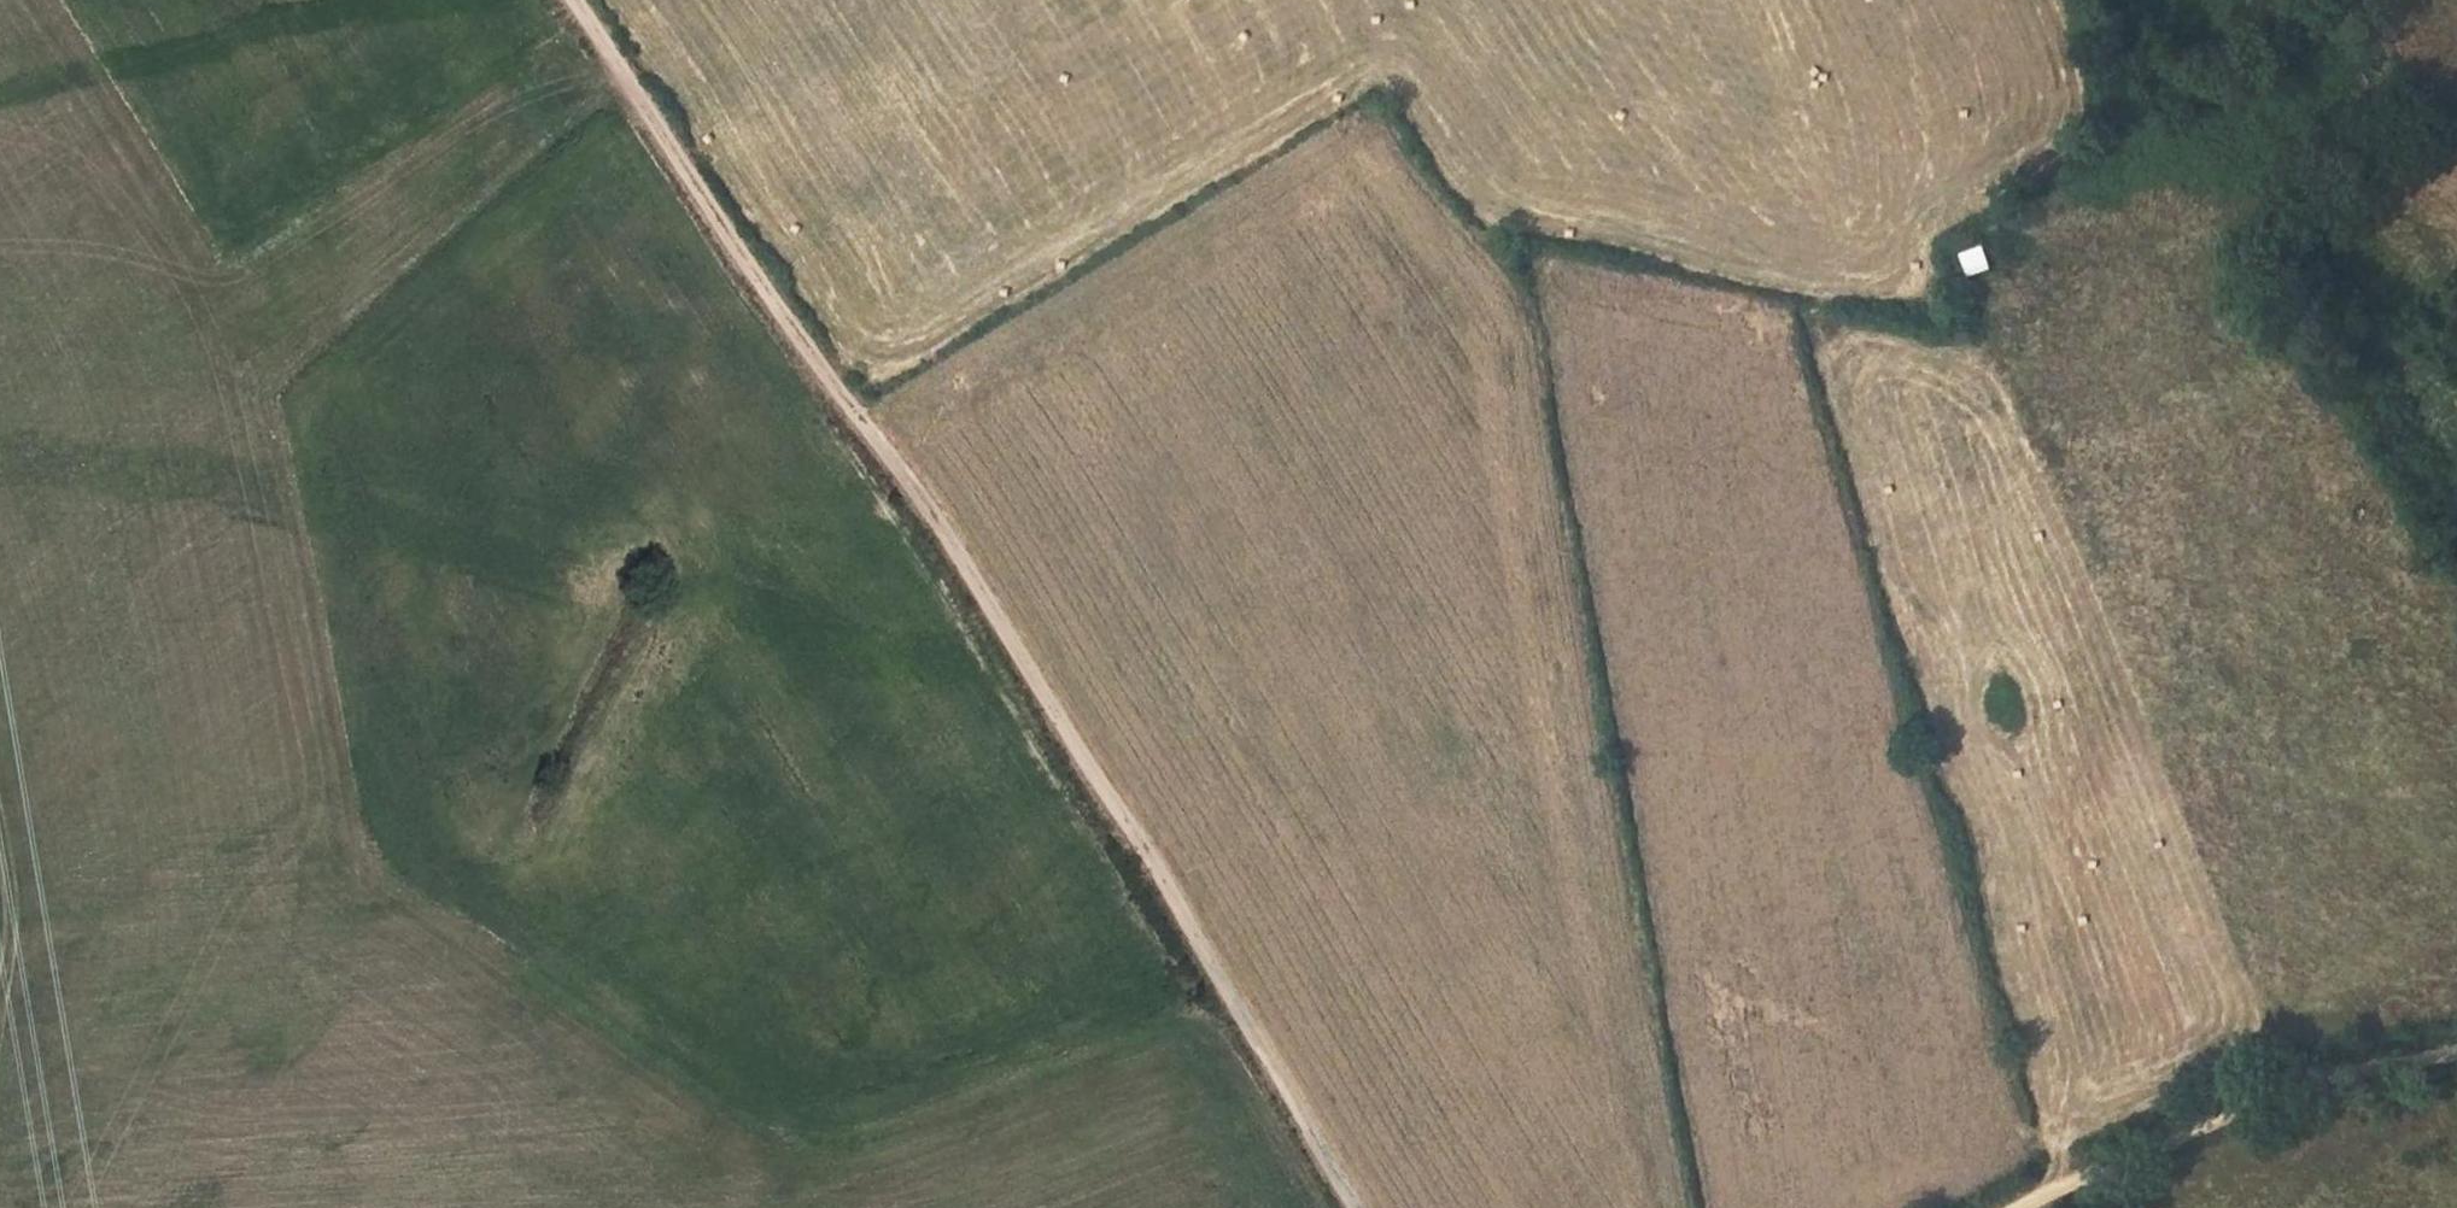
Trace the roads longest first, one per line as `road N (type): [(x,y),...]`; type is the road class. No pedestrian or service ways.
road 1 (track): [(574,0),(800,344),(914,487),(1138,838),(1359,1207)]
road 2 (track): [(2003,1207),(2282,1089),(2456,1048)]

